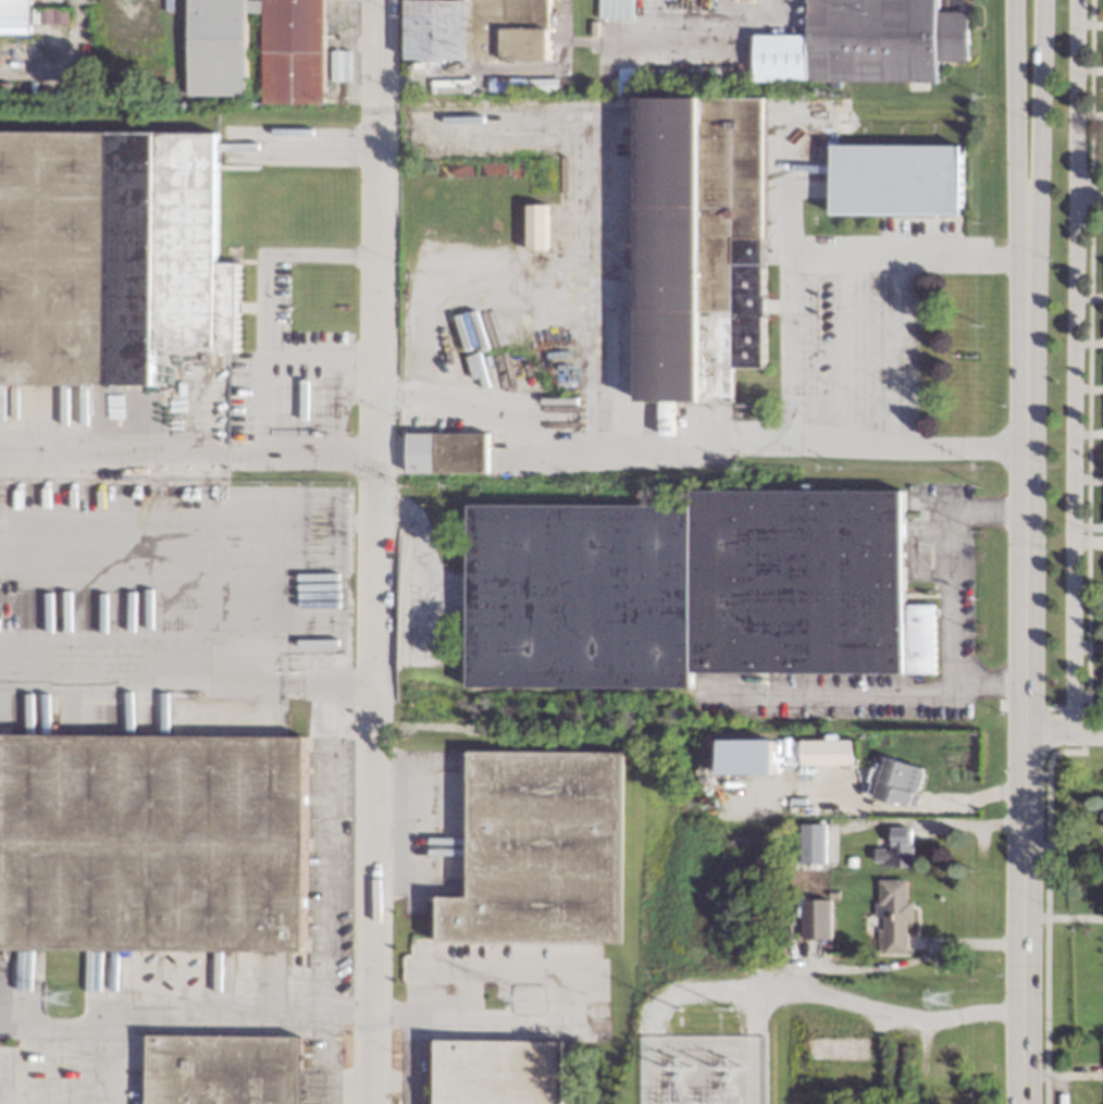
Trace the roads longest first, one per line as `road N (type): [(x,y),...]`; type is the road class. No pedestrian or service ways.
road 1 (residential): [(356,1103),(356,928),(394,0)]
road 2 (secondary): [(1028,260),(1021,1103)]
road 3 (residential): [(1073,736),(1078,0)]
road 4 (secondary): [(1014,0),(1015,181),(1028,215)]
road 5 (secondary): [(1028,215),(1039,181),(1043,0)]

